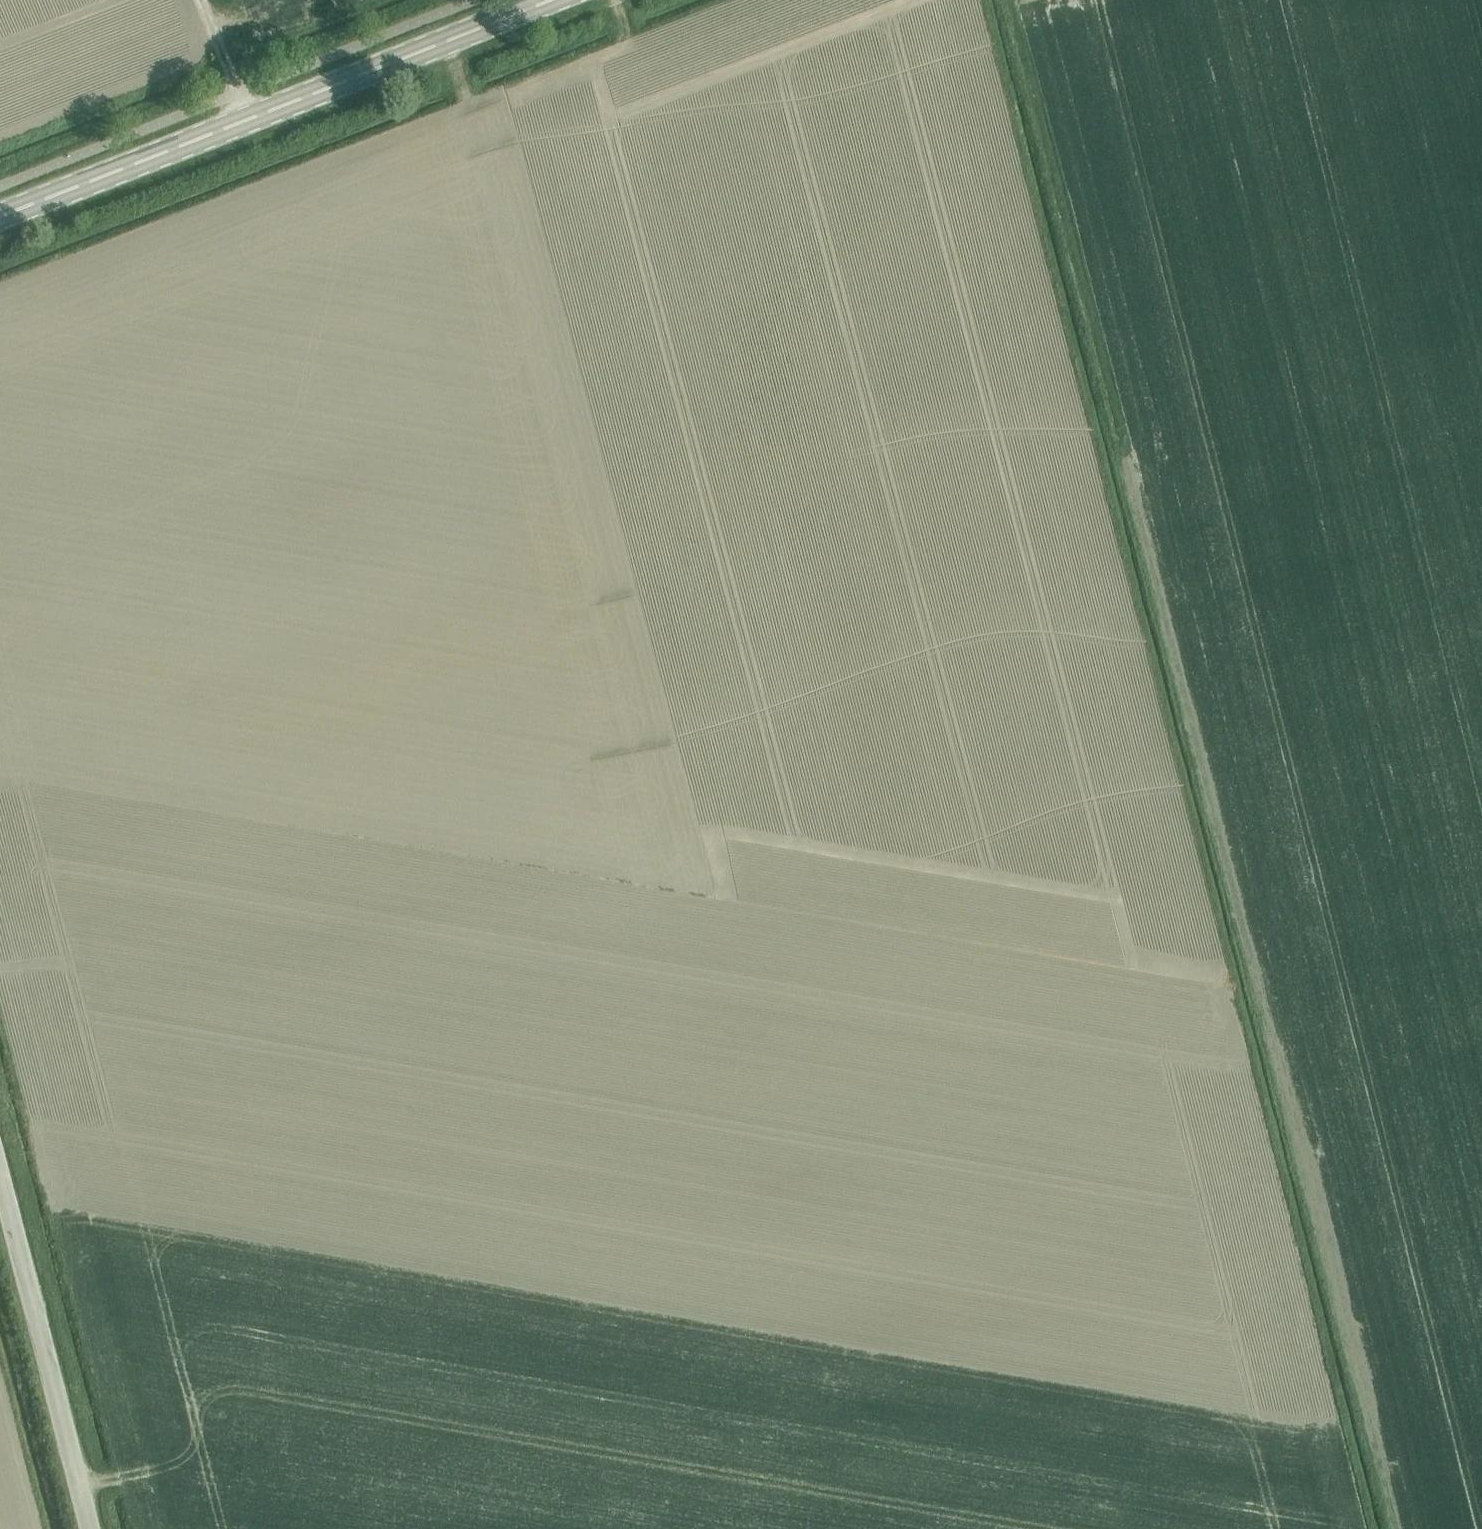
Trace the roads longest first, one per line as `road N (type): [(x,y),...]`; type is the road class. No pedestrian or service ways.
road 1 (secondary): [(0,216),(548,0)]
road 2 (unclassified): [(91,1528),(0,1166)]

